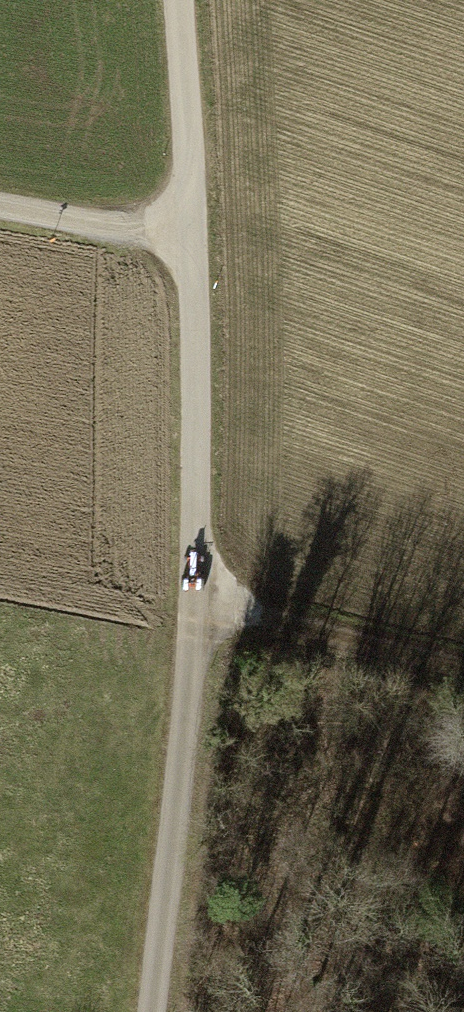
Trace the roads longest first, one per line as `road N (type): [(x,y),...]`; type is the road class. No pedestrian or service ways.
road 1 (track): [(197,602),(195,236),(180,0)]
road 2 (track): [(197,602),(150,1011)]
road 3 (track): [(197,602),(463,668)]
road 4 (track): [(195,236),(0,200)]

